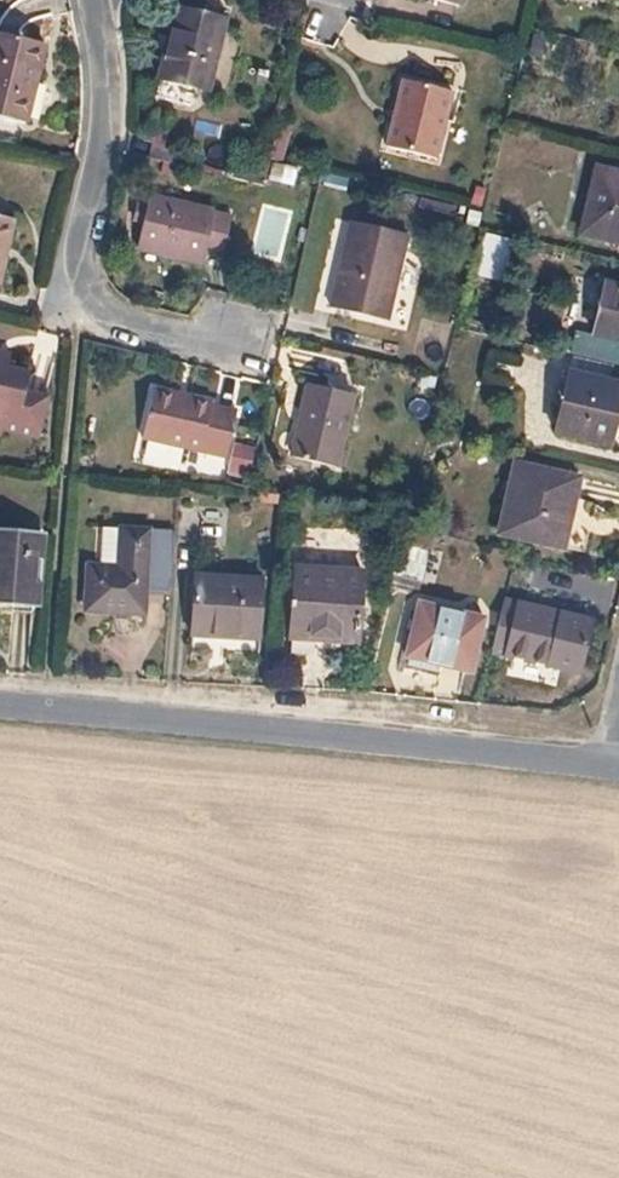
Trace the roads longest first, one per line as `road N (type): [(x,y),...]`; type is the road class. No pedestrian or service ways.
road 1 (residential): [(0,701),(608,766)]
road 2 (residential): [(240,350),(79,315),(72,278),(105,124),(92,0)]

